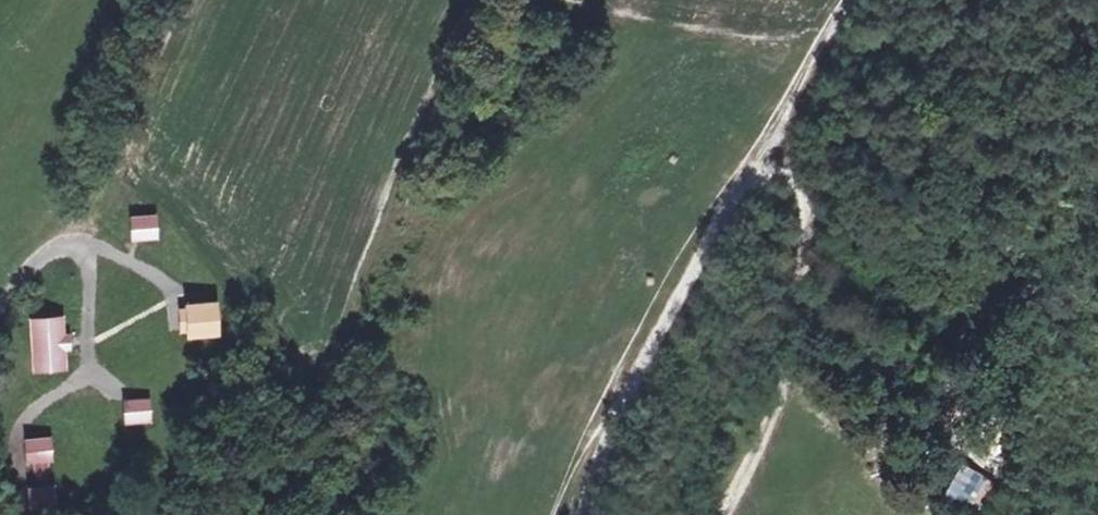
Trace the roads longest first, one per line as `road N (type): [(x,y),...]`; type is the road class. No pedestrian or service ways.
road 1 (track): [(857,0),(621,389),(571,514)]
road 2 (track): [(777,132),(795,266),(777,406),(718,514)]

